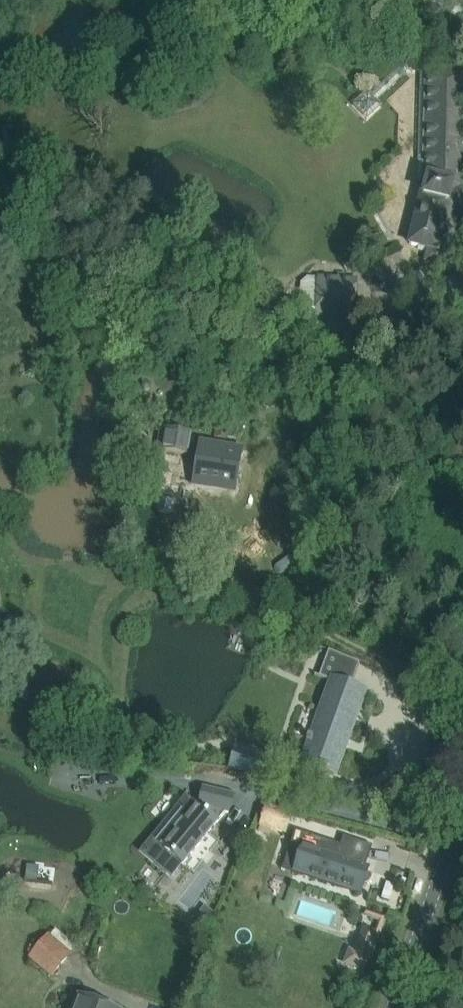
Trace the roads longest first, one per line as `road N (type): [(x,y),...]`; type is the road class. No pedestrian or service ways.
road 1 (tertiary): [(393,1007),(462,818)]

